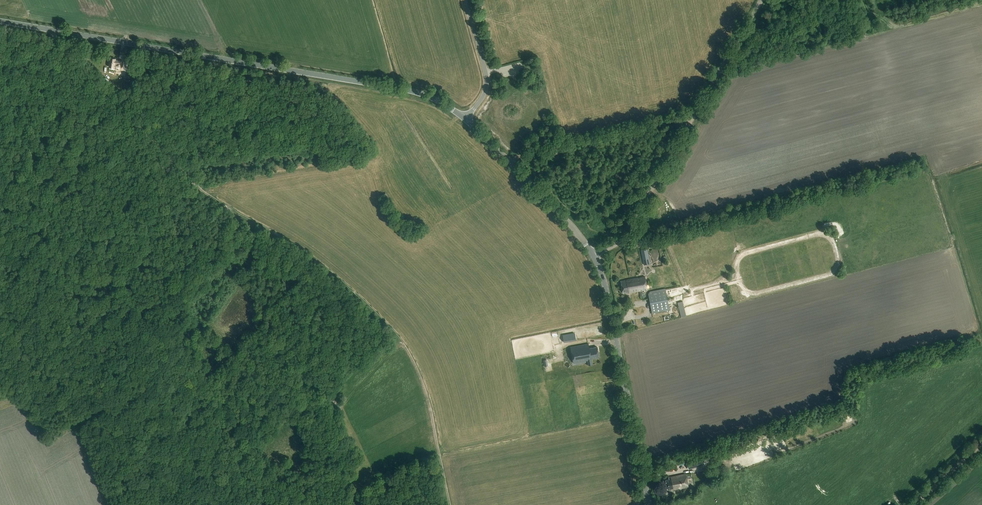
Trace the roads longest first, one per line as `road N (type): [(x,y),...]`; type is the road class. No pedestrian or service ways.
road 1 (track): [(450,504),(429,403),(405,345),(297,246),(203,190),(57,42),(55,31)]
road 2 (tertiary): [(466,119),(408,90),(0,21)]
road 3 (unclassified): [(594,255),(632,222),(762,0)]
road 4 (tertiary): [(649,504),(594,255)]
road 5 (tertiary): [(594,255),(466,119)]
road 6 (unclassified): [(466,119),(487,83),(465,0)]

